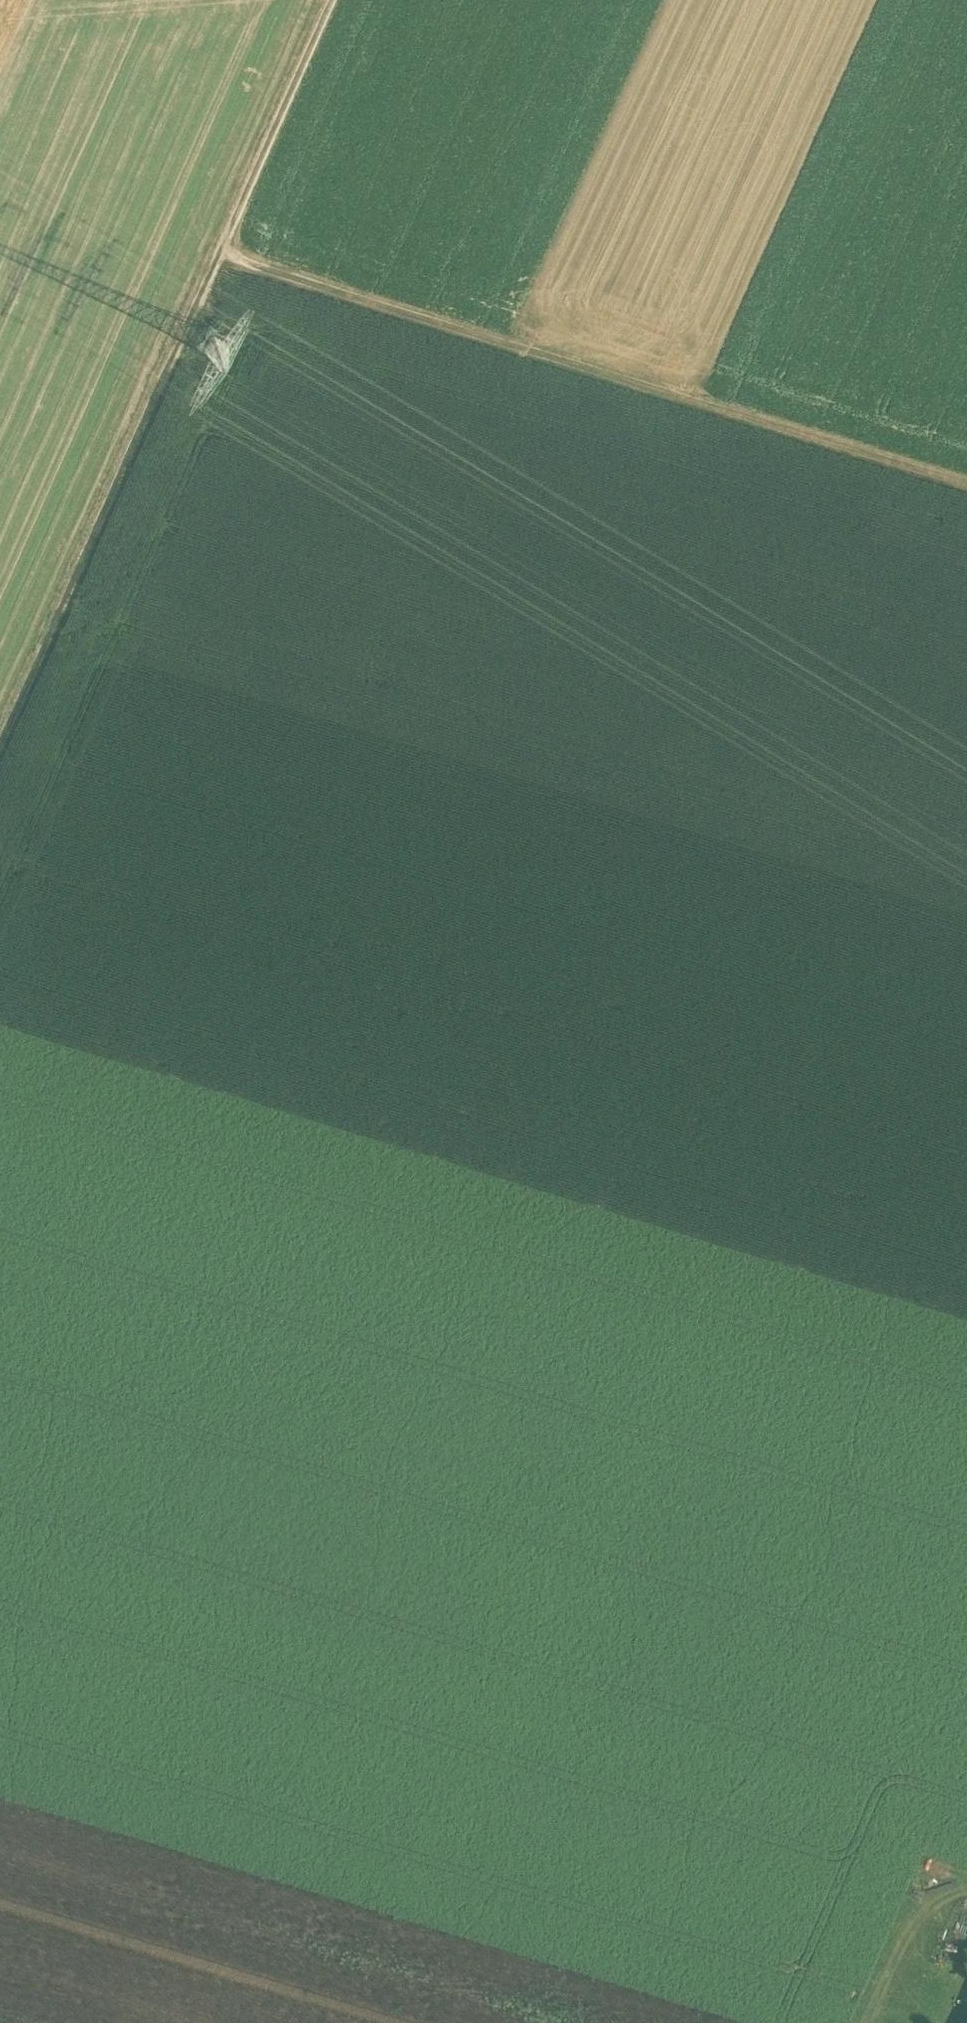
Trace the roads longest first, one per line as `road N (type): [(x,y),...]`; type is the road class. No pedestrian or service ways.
road 1 (track): [(328,0),(0,752)]
road 2 (track): [(217,254),(966,483)]

